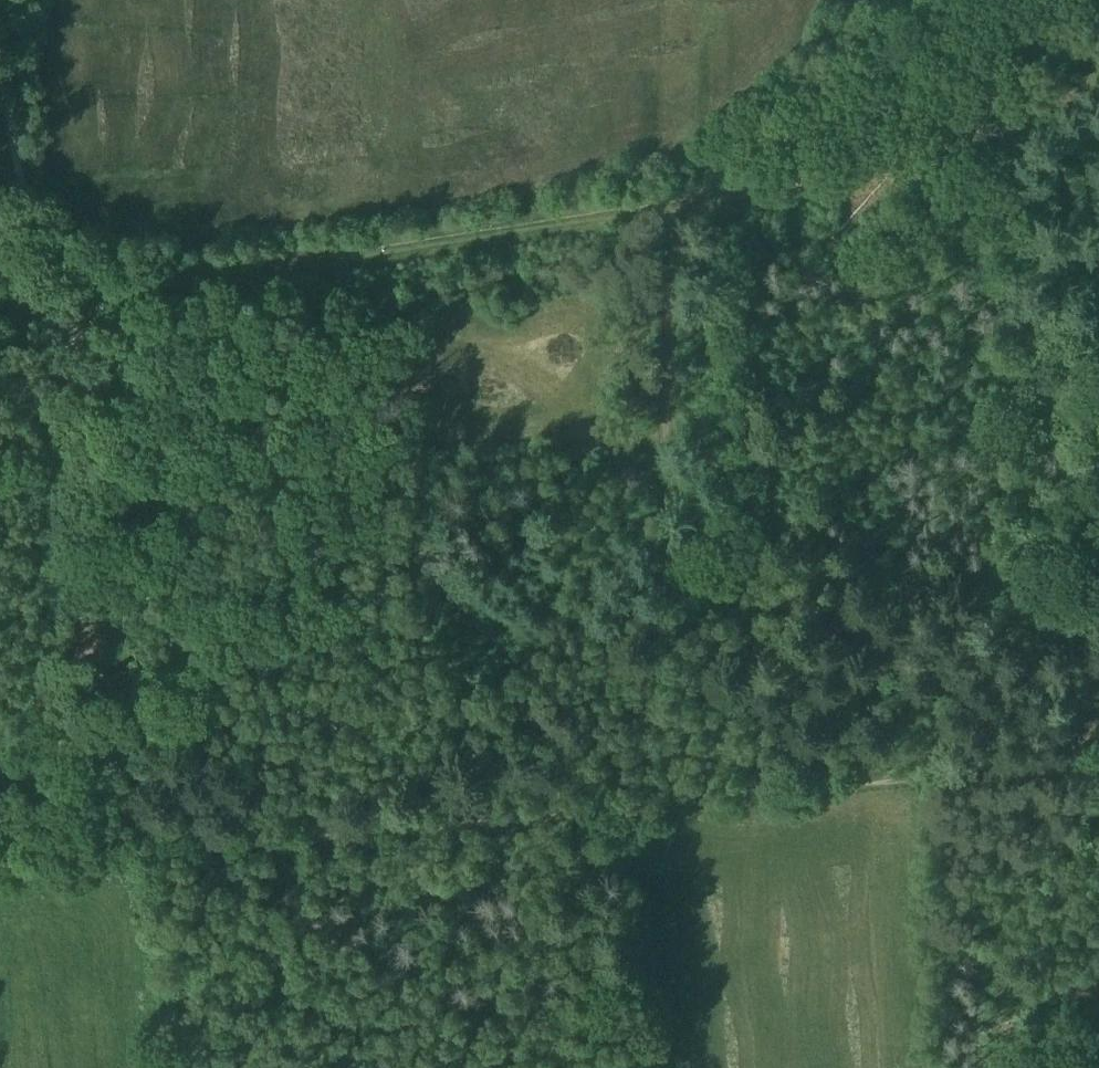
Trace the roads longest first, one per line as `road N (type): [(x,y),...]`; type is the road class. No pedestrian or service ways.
road 1 (track): [(43,859),(1098,764)]
road 2 (track): [(1098,84),(831,180),(72,298)]
road 3 (track): [(0,170),(3,235),(47,248),(72,276),(66,583),(43,859)]
road 4 (track): [(771,794),(764,629),(670,515),(666,211)]

